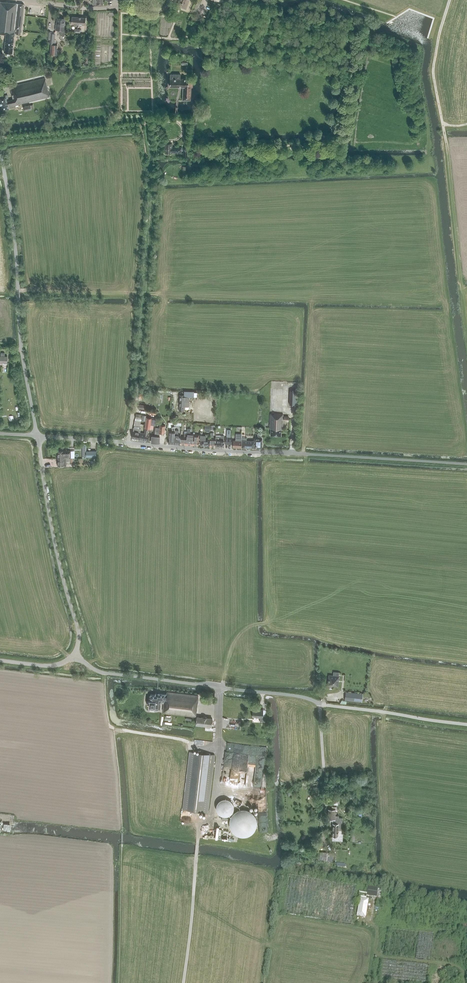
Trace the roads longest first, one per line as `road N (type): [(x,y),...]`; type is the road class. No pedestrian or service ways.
road 1 (unclassified): [(466,464),(37,436)]
road 2 (unclassified): [(466,724),(100,672),(74,655)]
road 3 (unclassified): [(37,436),(0,152)]
road 4 (track): [(219,751),(211,816),(199,825),(183,982)]
road 5 (unclassified): [(74,655),(79,632),(37,436)]
road 6 (track): [(220,2),(362,25),(370,29),(367,55)]
road 7 (track): [(158,293),(18,291)]
road 8 (track): [(465,982),(457,965),(379,955),(370,921)]
road 9 (track): [(443,124),(433,72),(450,0)]

